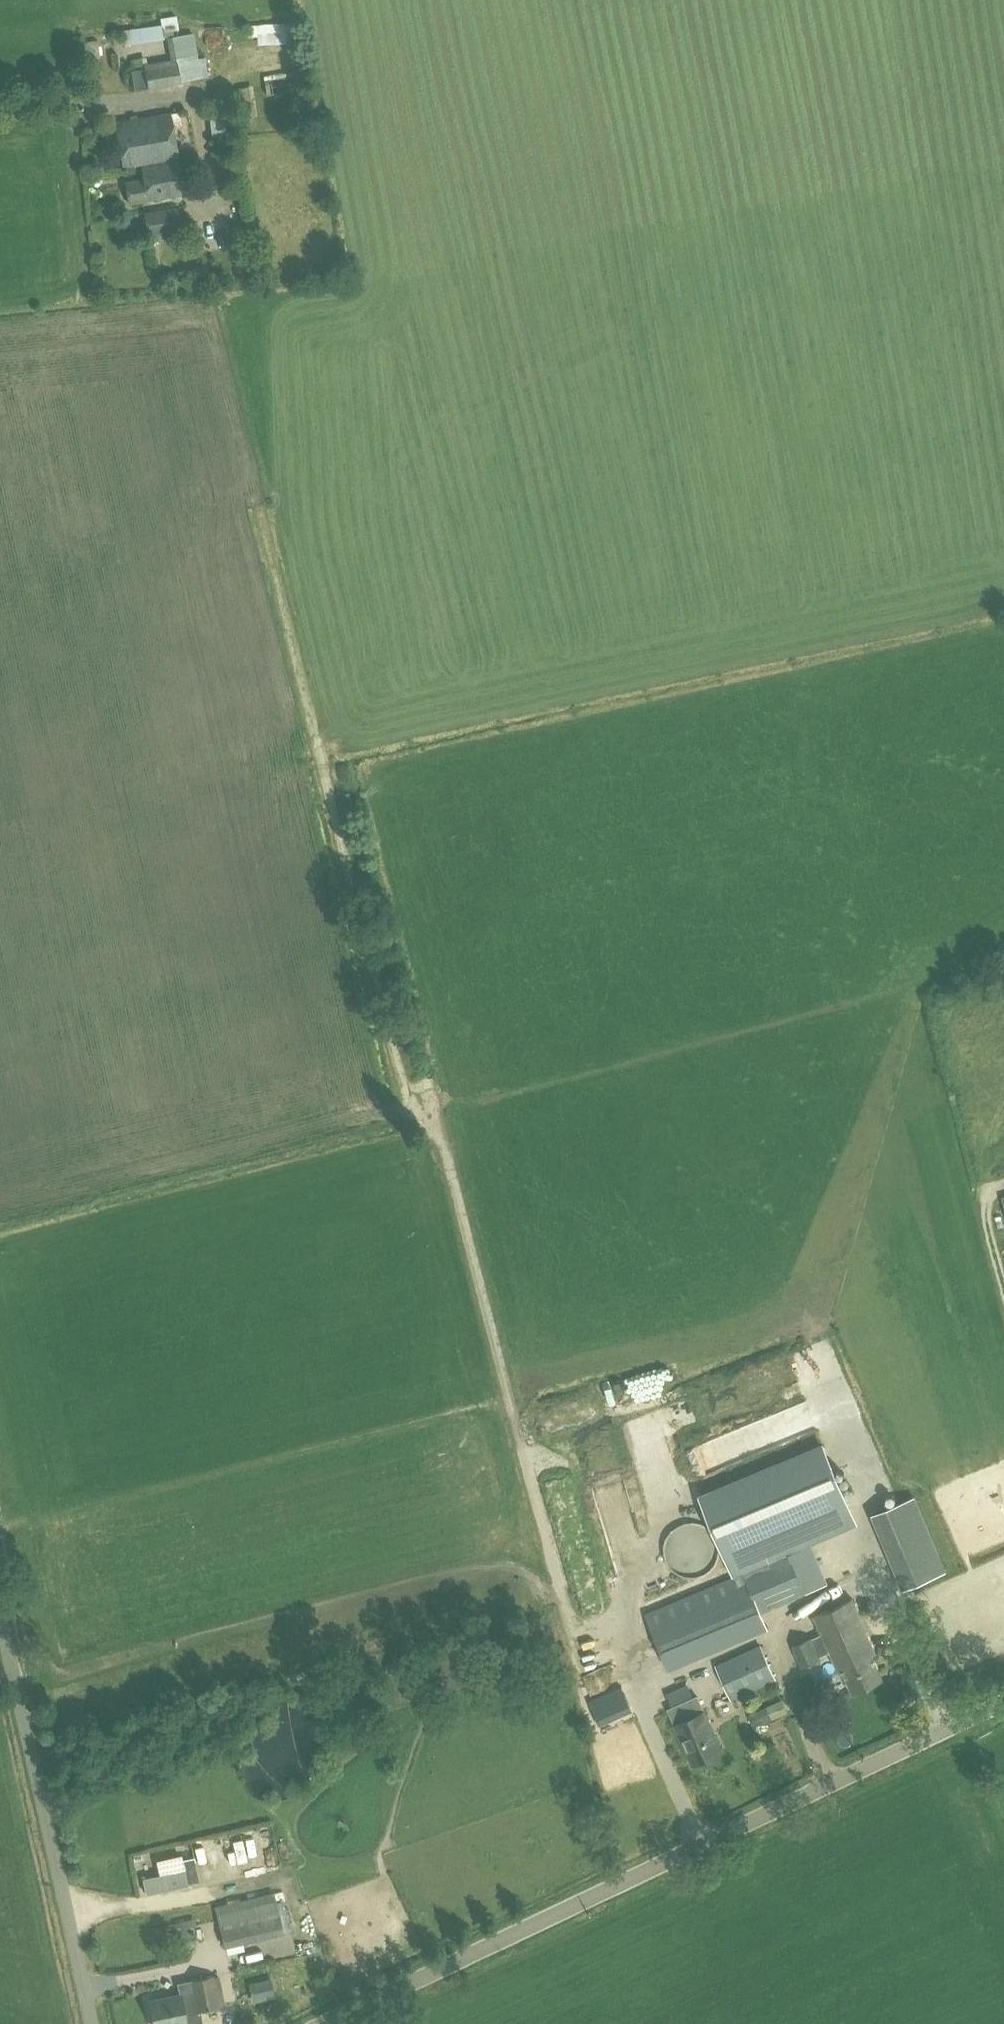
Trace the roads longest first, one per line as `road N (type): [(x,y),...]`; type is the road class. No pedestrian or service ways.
road 1 (track): [(555,1585),(444,1164),(396,1096),(317,771)]
road 2 (unclassified): [(330,2023),(1003,1704)]
road 3 (unclassified): [(90,2023),(0,1620)]
road 4 (track): [(504,1400),(183,1482)]

